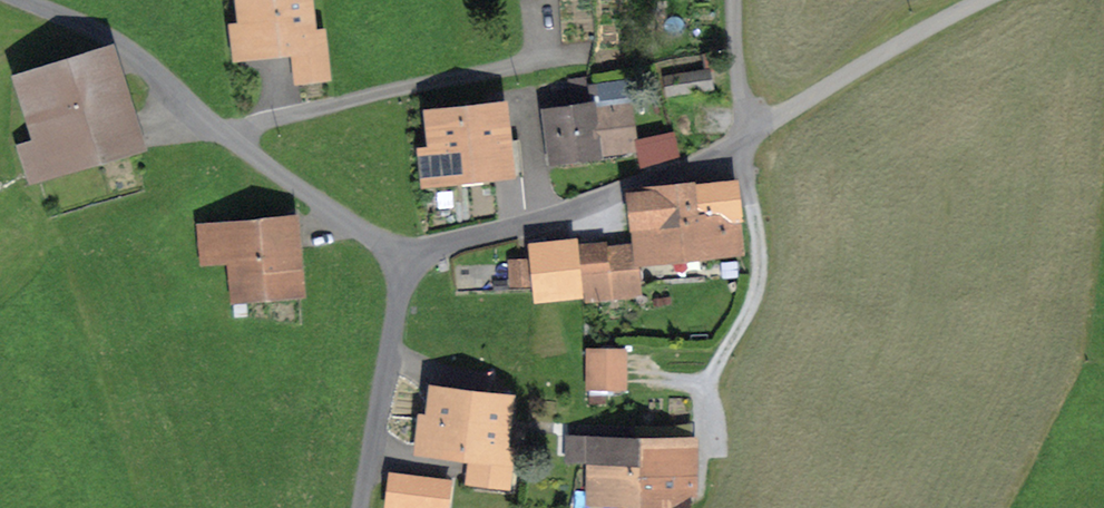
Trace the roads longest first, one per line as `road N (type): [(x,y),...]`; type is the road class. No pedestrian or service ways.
road 1 (unclassified): [(403,259),(591,203),(708,156),(984,0)]
road 2 (unclassified): [(23,0),(132,52),(224,132),(403,259)]
road 3 (unclassified): [(361,507),(403,259)]

